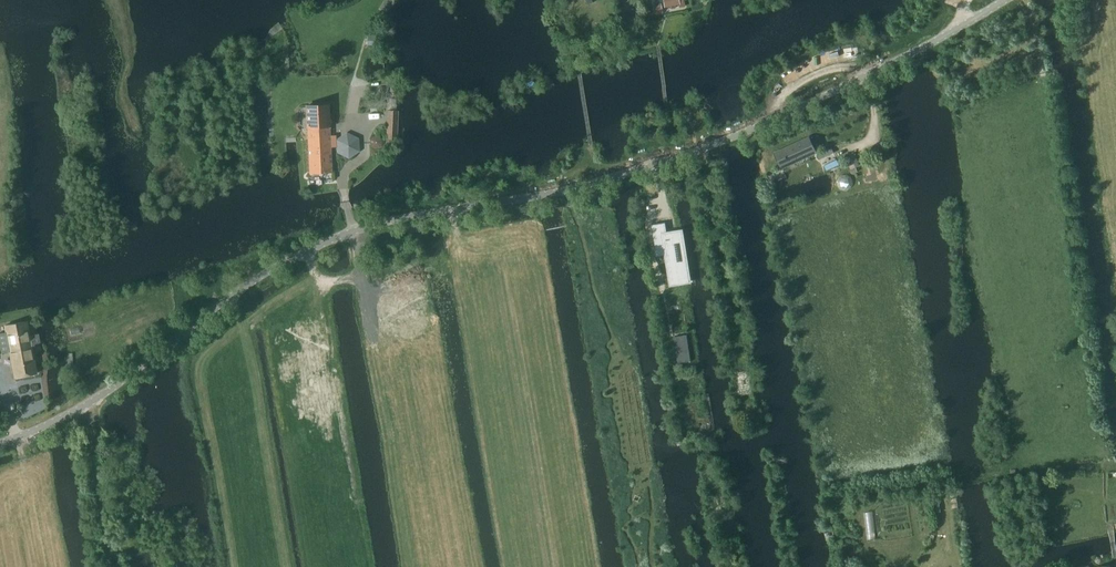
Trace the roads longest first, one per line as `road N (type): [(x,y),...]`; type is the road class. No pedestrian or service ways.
road 1 (unclassified): [(0,443),(94,401),(247,286),(345,234),(545,194),(700,151),(1002,0)]

